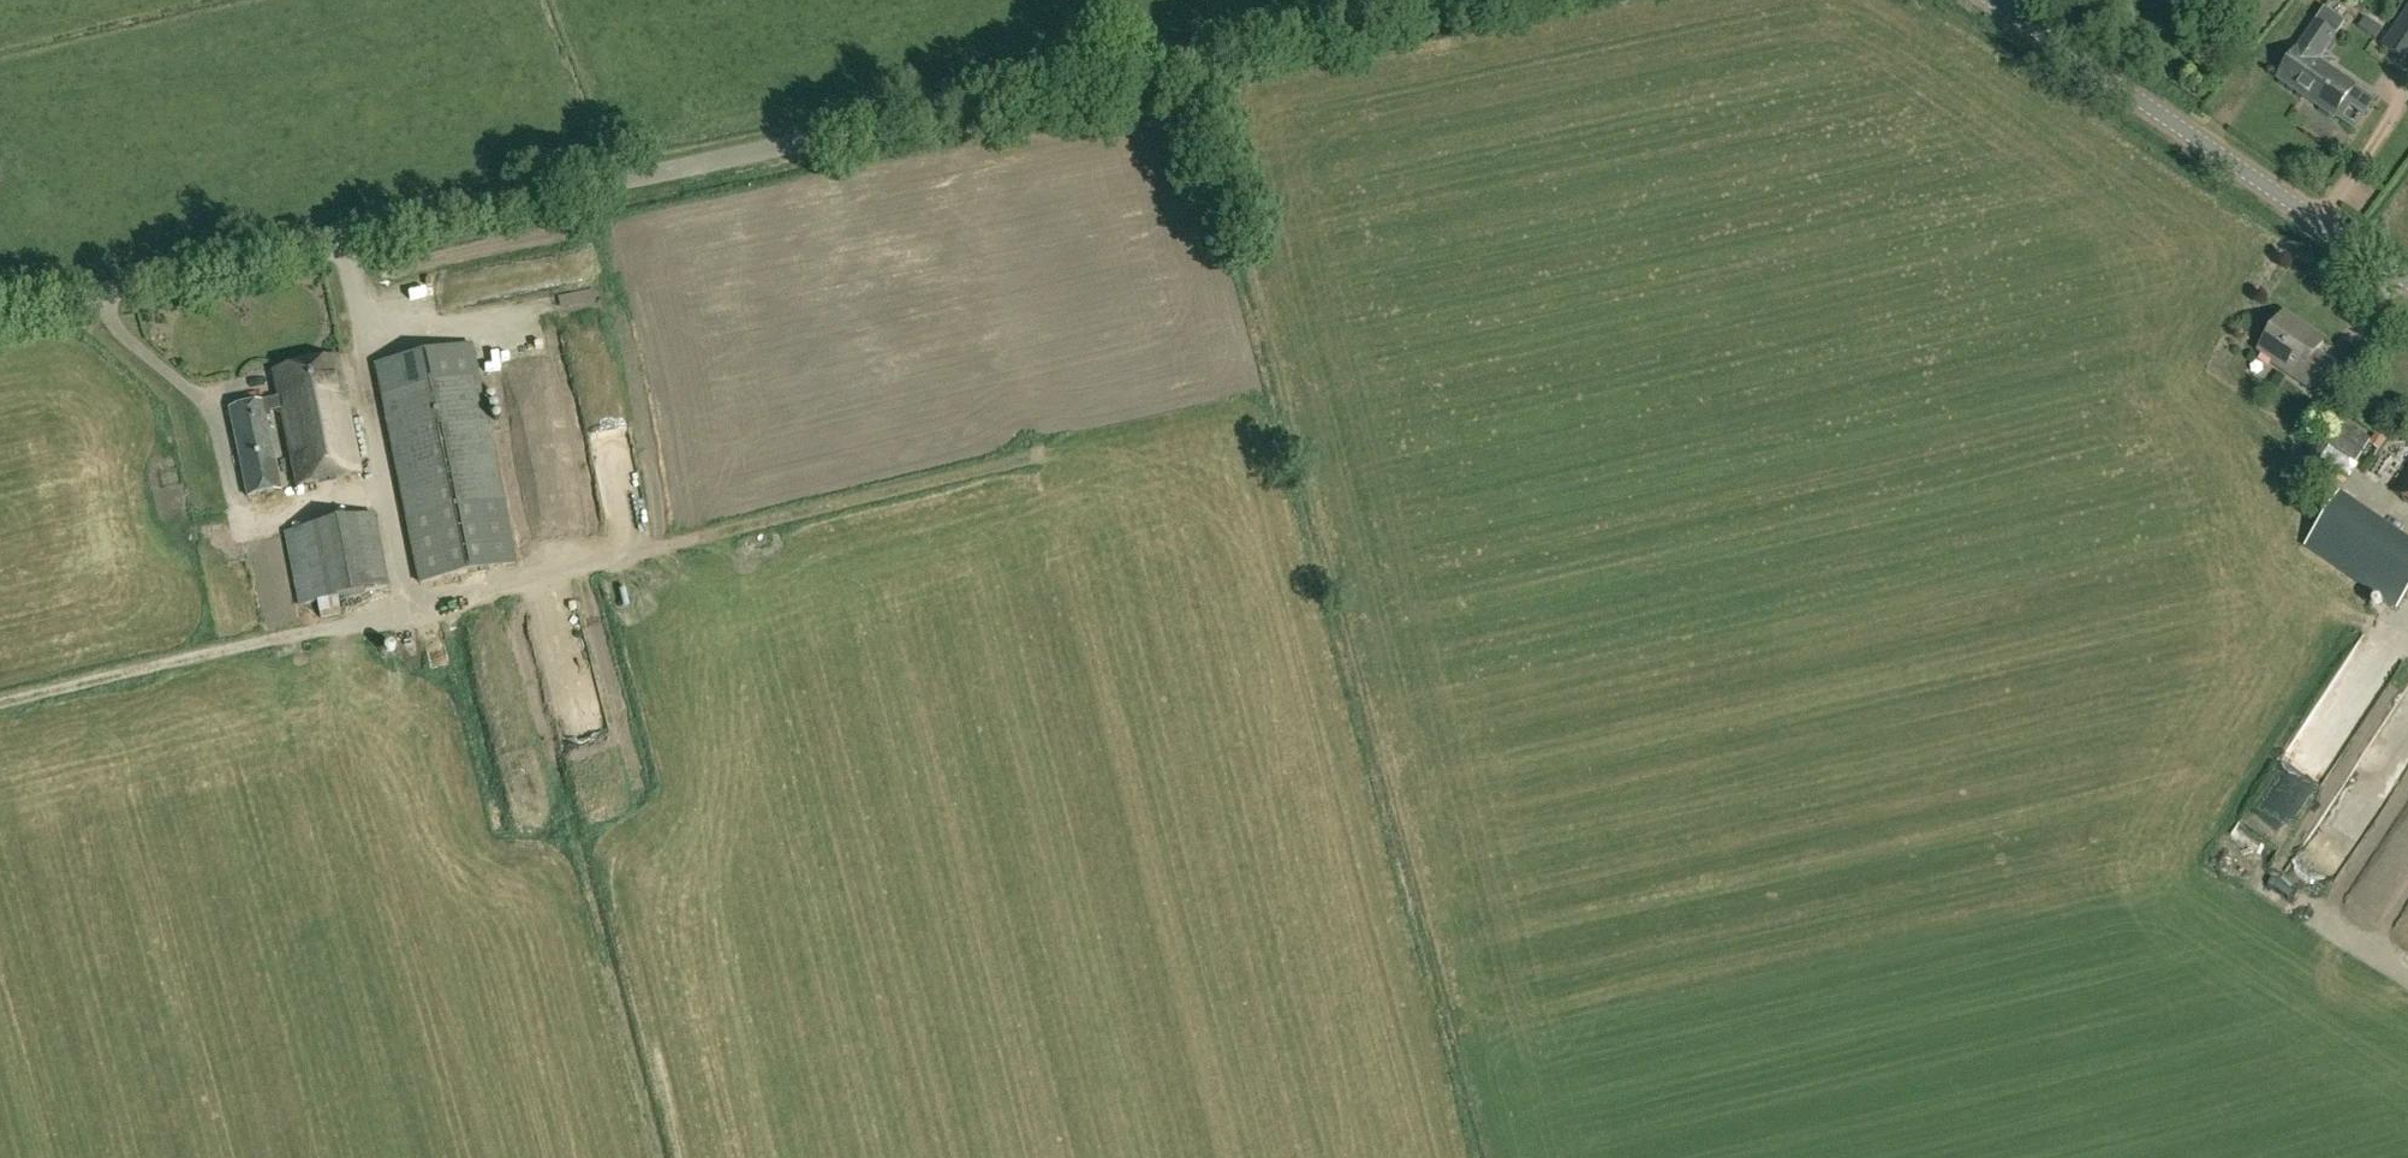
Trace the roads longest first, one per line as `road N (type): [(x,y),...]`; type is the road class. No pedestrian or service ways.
road 1 (unclassified): [(0,317),(1440,0)]
road 2 (tertiary): [(2407,281),(1989,0)]

